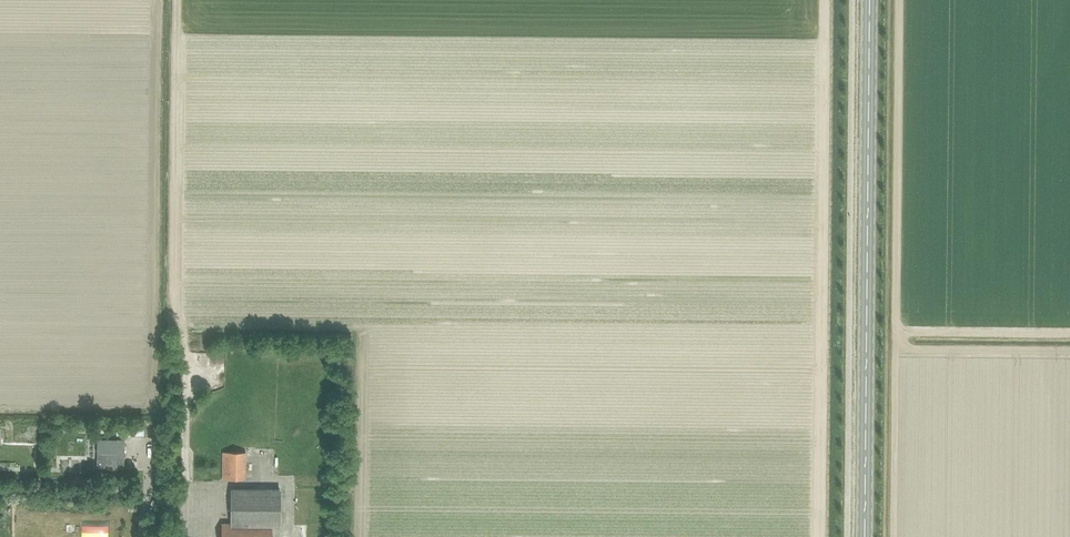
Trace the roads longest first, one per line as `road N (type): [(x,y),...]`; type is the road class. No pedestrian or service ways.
road 1 (secondary): [(864,536),(869,0)]

